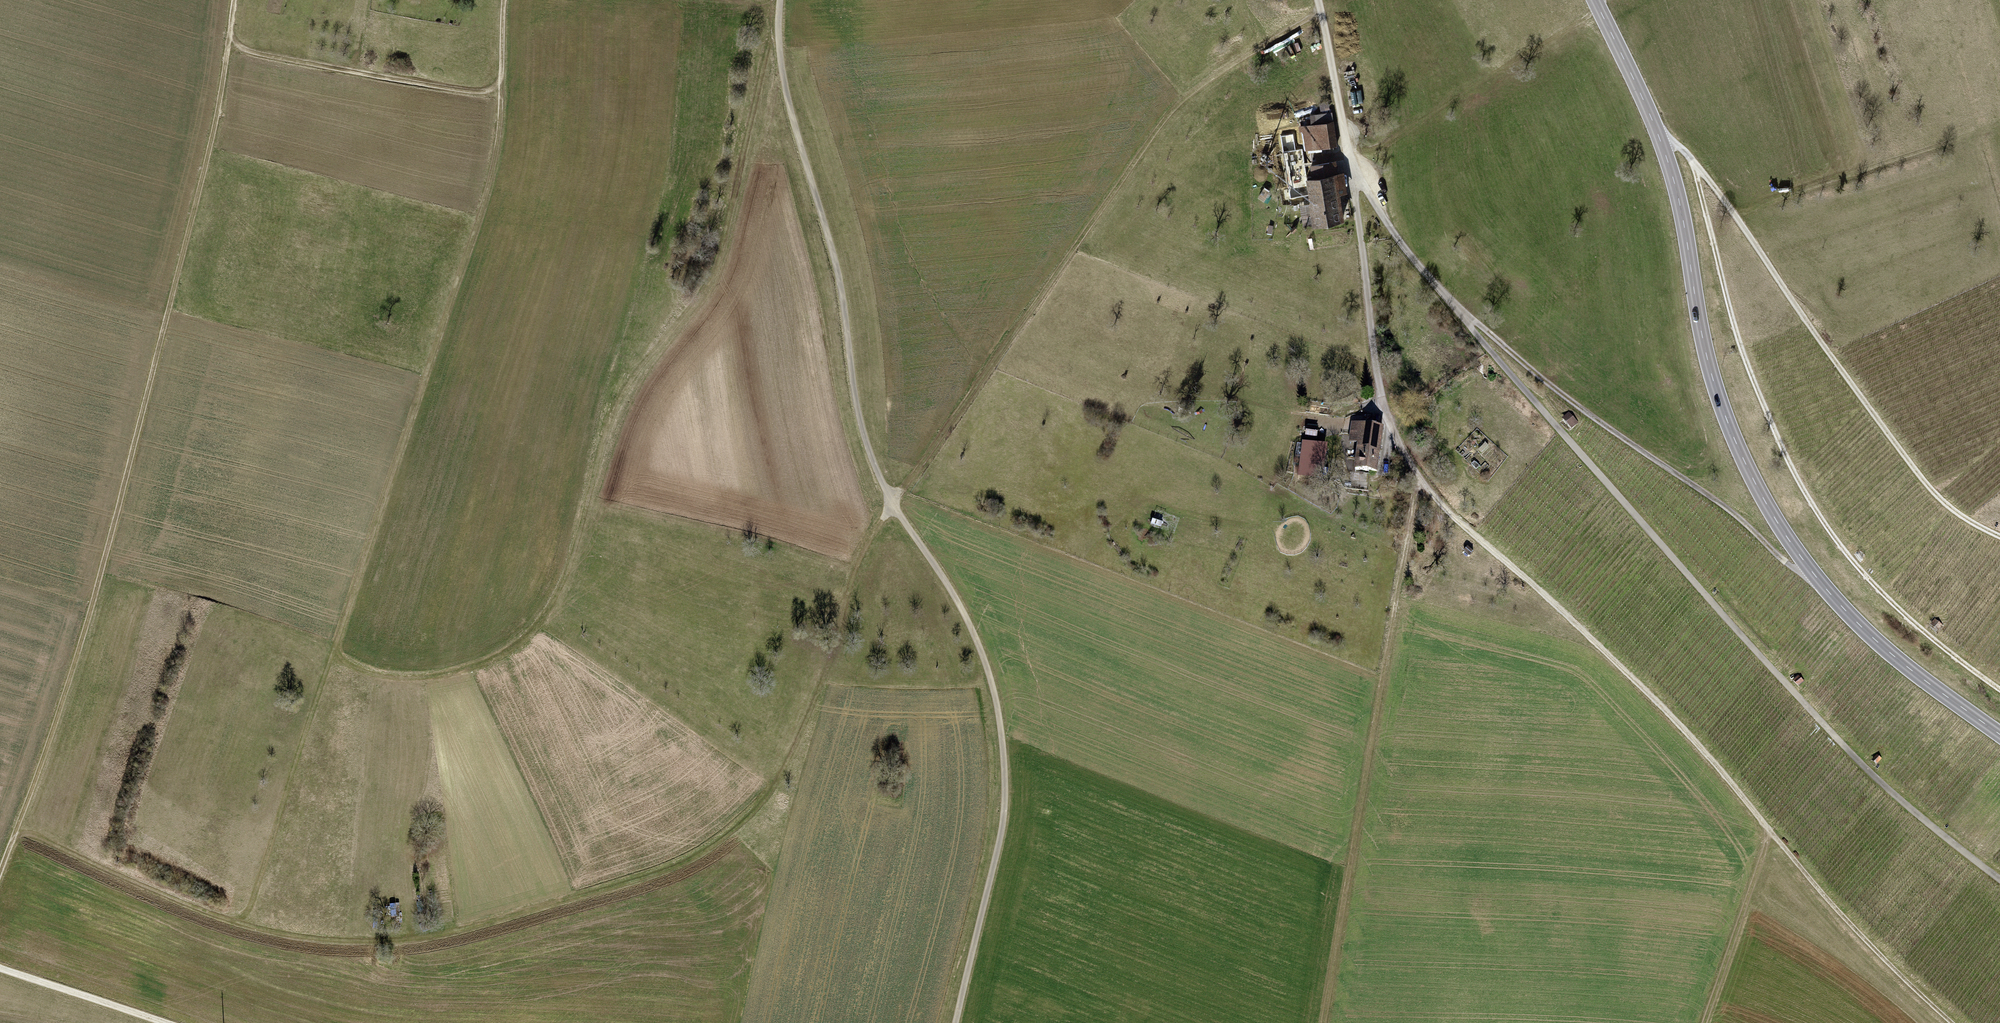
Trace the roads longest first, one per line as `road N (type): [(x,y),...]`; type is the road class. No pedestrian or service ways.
road 1 (track): [(12,841),(37,835),(243,924),(371,942),(457,929),(666,870),(702,852),(773,787),(857,565),(892,503),(1157,128),(1190,93),(1320,9)]
road 2 (track): [(1352,168),(1381,395),(1418,477),(1584,630),(1709,759),(1835,907),(1952,1022)]
road 3 (track): [(780,0),(785,93),(840,281),(870,454),(962,609),(996,698),(1005,800),(956,1022)]
road 4 (track): [(1999,881),(1932,831),(1701,597),(1470,328),(1352,168)]
road 5 (track): [(243,924),(482,206),(500,123),(504,0)]
road 6 (track): [(0,873),(100,572),(198,195),(234,0)]
road 7 (primary): [(1595,0),(1671,171),(1702,339),(1740,452),(1771,513),(1815,577),(1887,654),(1999,736)]
road 8 (track): [(1694,161),(1743,351),(1806,495),(1897,610),(1999,685)]
road 9 (track): [(1418,477),(1322,1022)]
road 10 (track): [(1999,535),(1927,487),(1732,209),(1654,123)]
road 11 (track): [(337,642),(346,659),(366,669),(428,677),(490,661),(526,638),(557,592),(575,544),(610,400)]
road 12 (track): [(1459,309),(1815,577)]
road 13 (track): [(1350,163),(1611,0)]
road 14 (track): [(501,77),(492,89),(435,87),(250,50),(229,30)]
road 15 (track): [(1707,1022),(1770,832)]
road 16 (track): [(0,968),(169,1022)]
road 17 (track): [(1352,168),(1318,0)]

